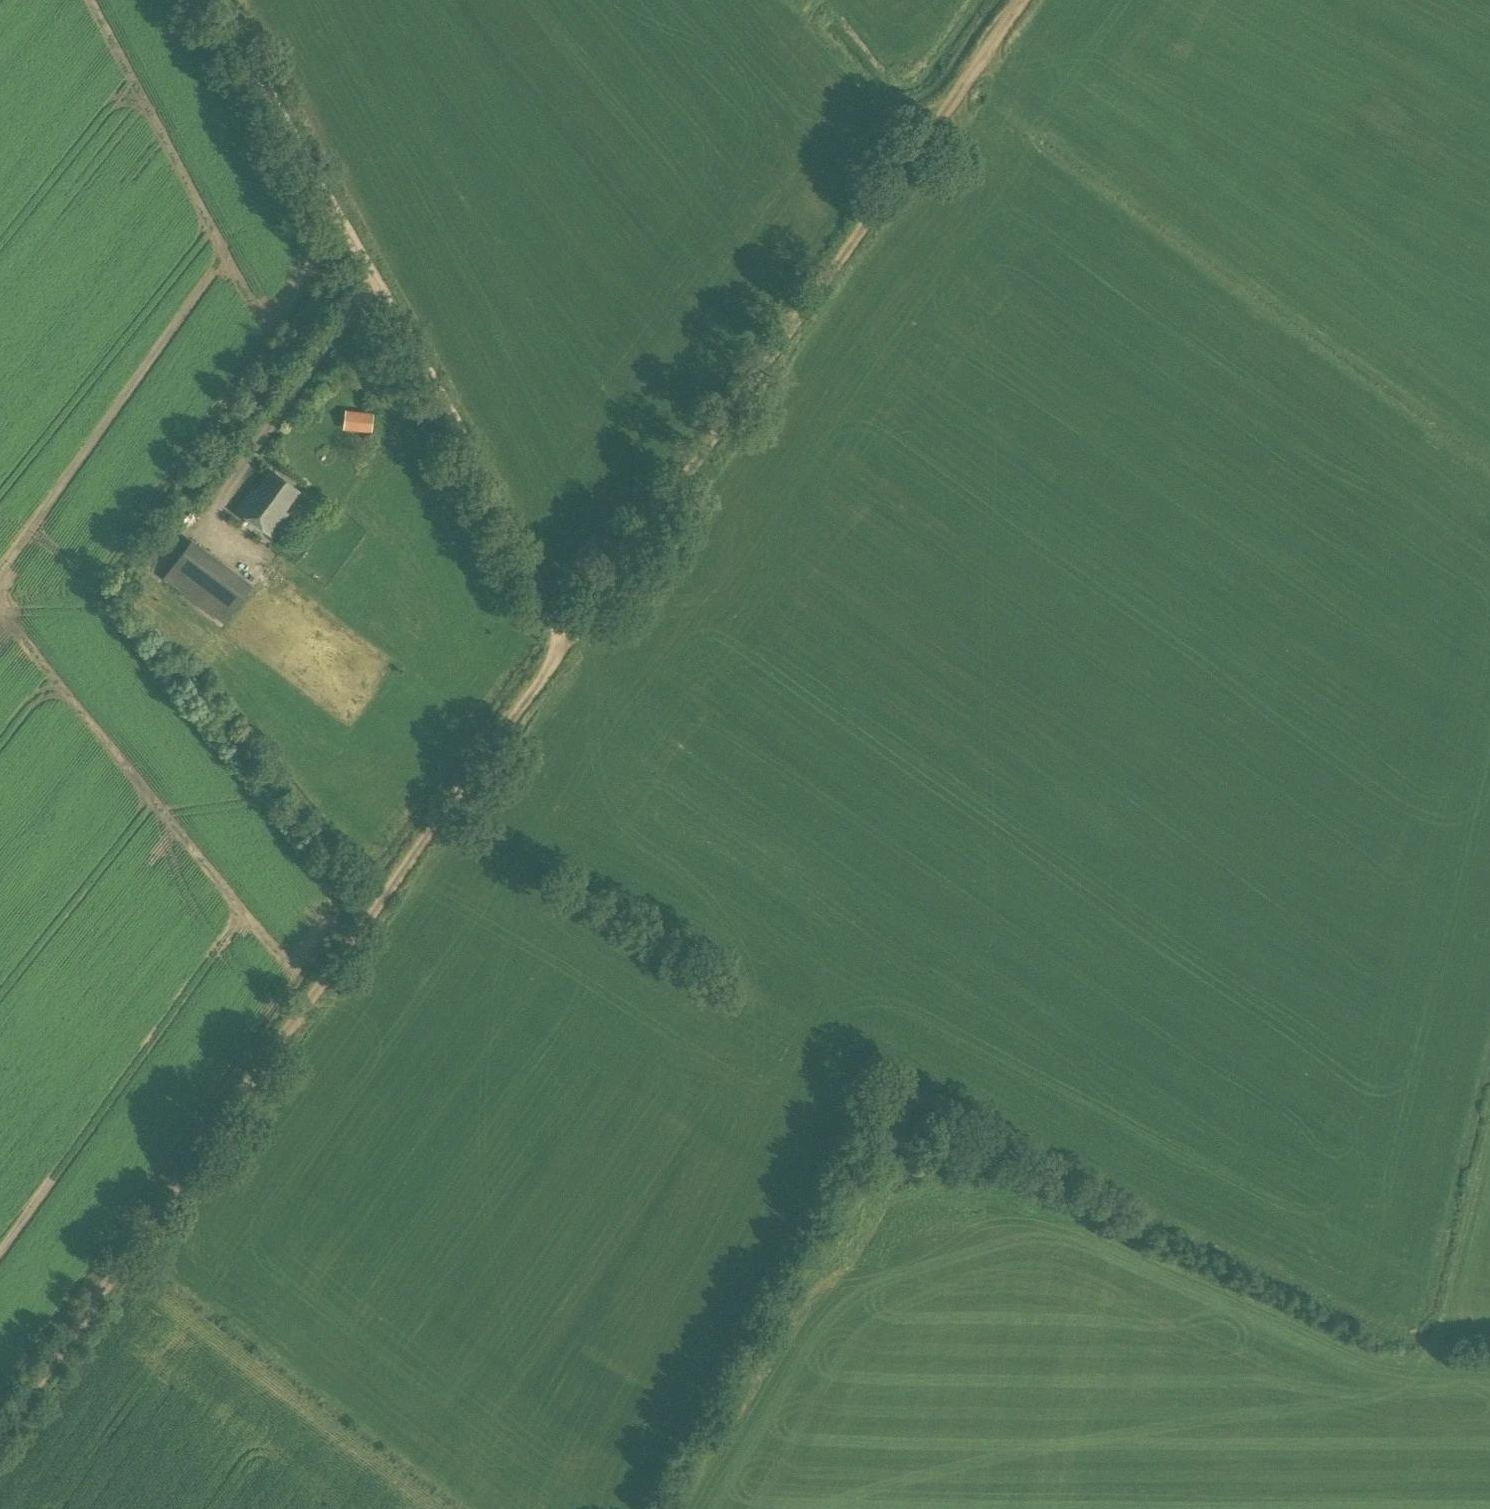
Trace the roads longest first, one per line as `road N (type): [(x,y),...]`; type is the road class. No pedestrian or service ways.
road 1 (track): [(0,1432),(570,631)]
road 2 (track): [(570,631),(1022,0)]
road 3 (track): [(570,631),(233,0)]

